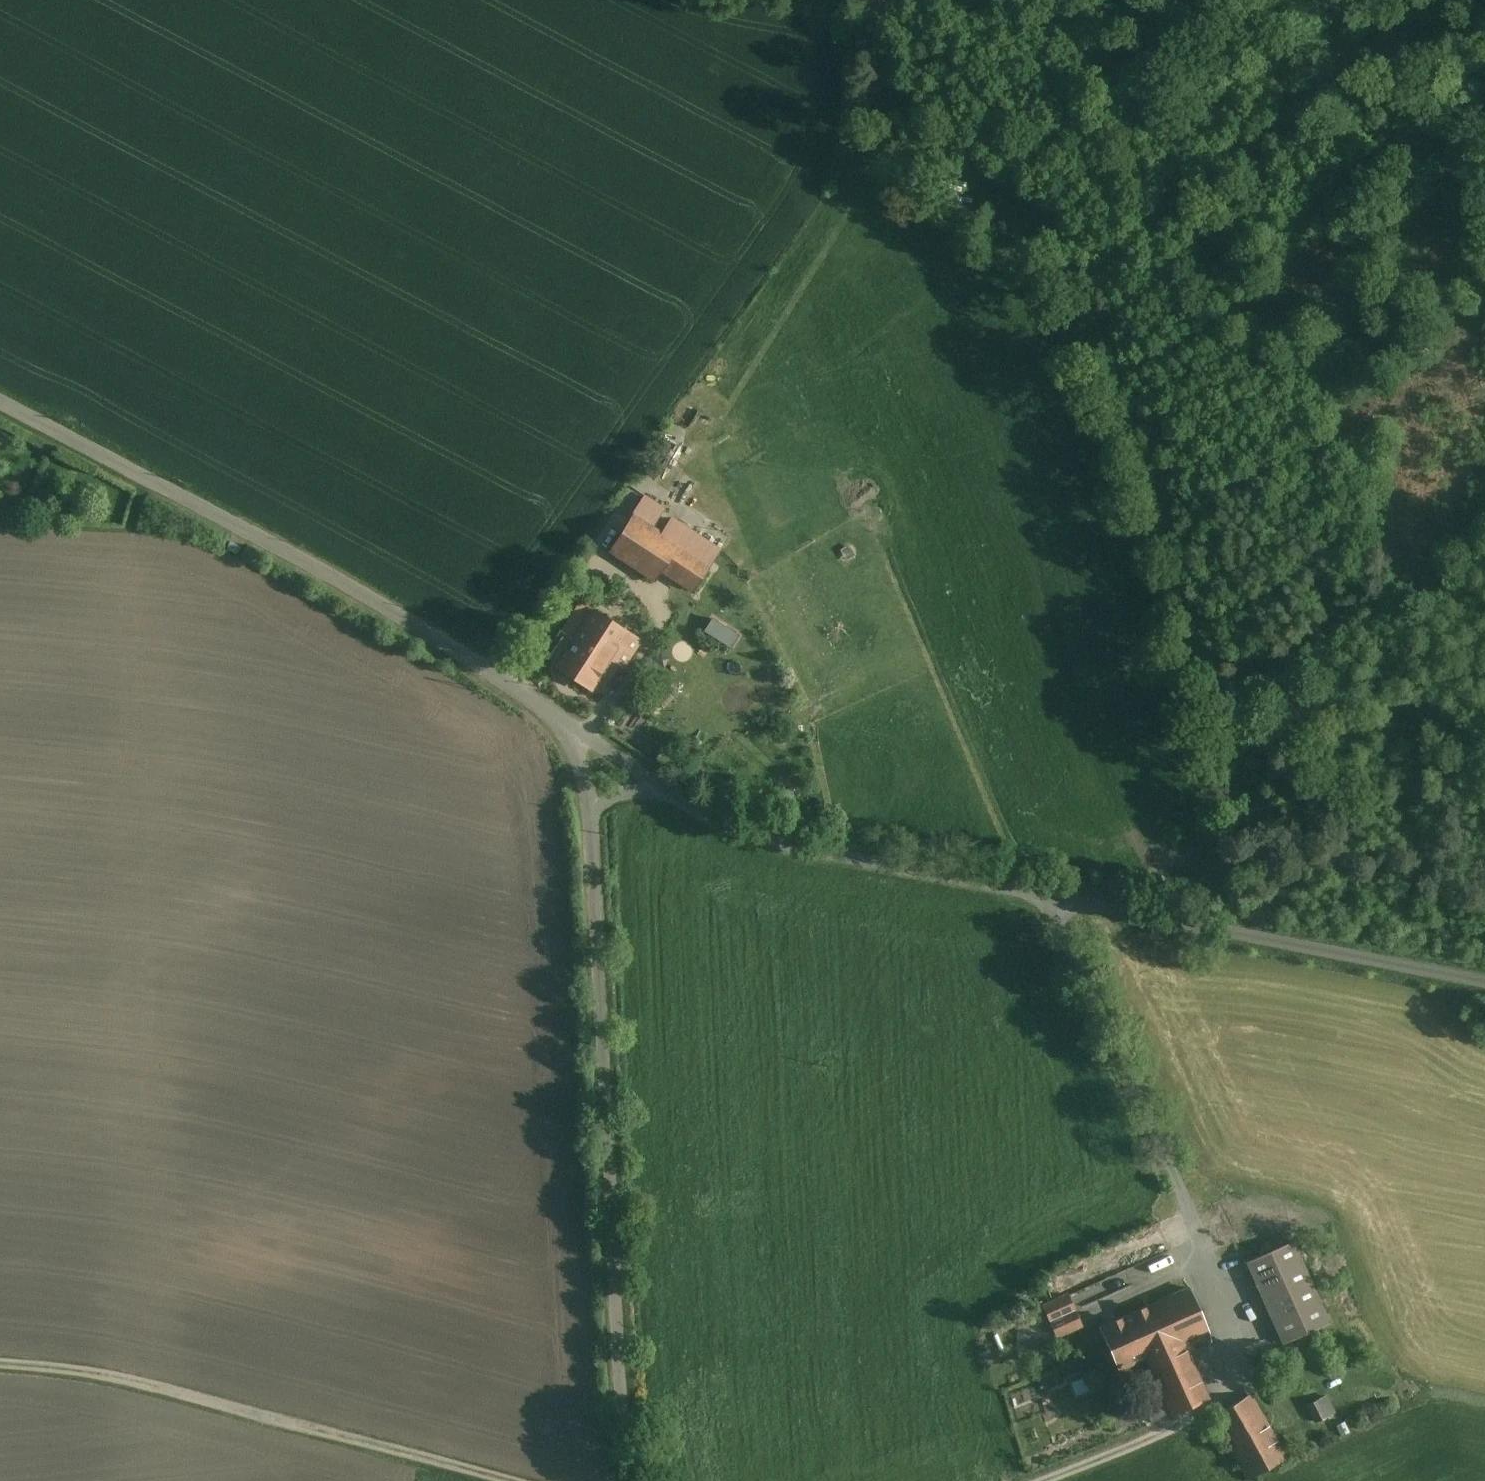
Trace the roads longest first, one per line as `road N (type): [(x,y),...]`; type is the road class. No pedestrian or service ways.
road 1 (unclassified): [(666,782),(737,820),(796,839),(1044,897),(1484,979)]
road 2 (unclassified): [(637,1480),(589,796)]
road 3 (unclassified): [(564,725),(312,559),(0,399)]
road 4 (track): [(0,1355),(125,1369),(541,1480)]

